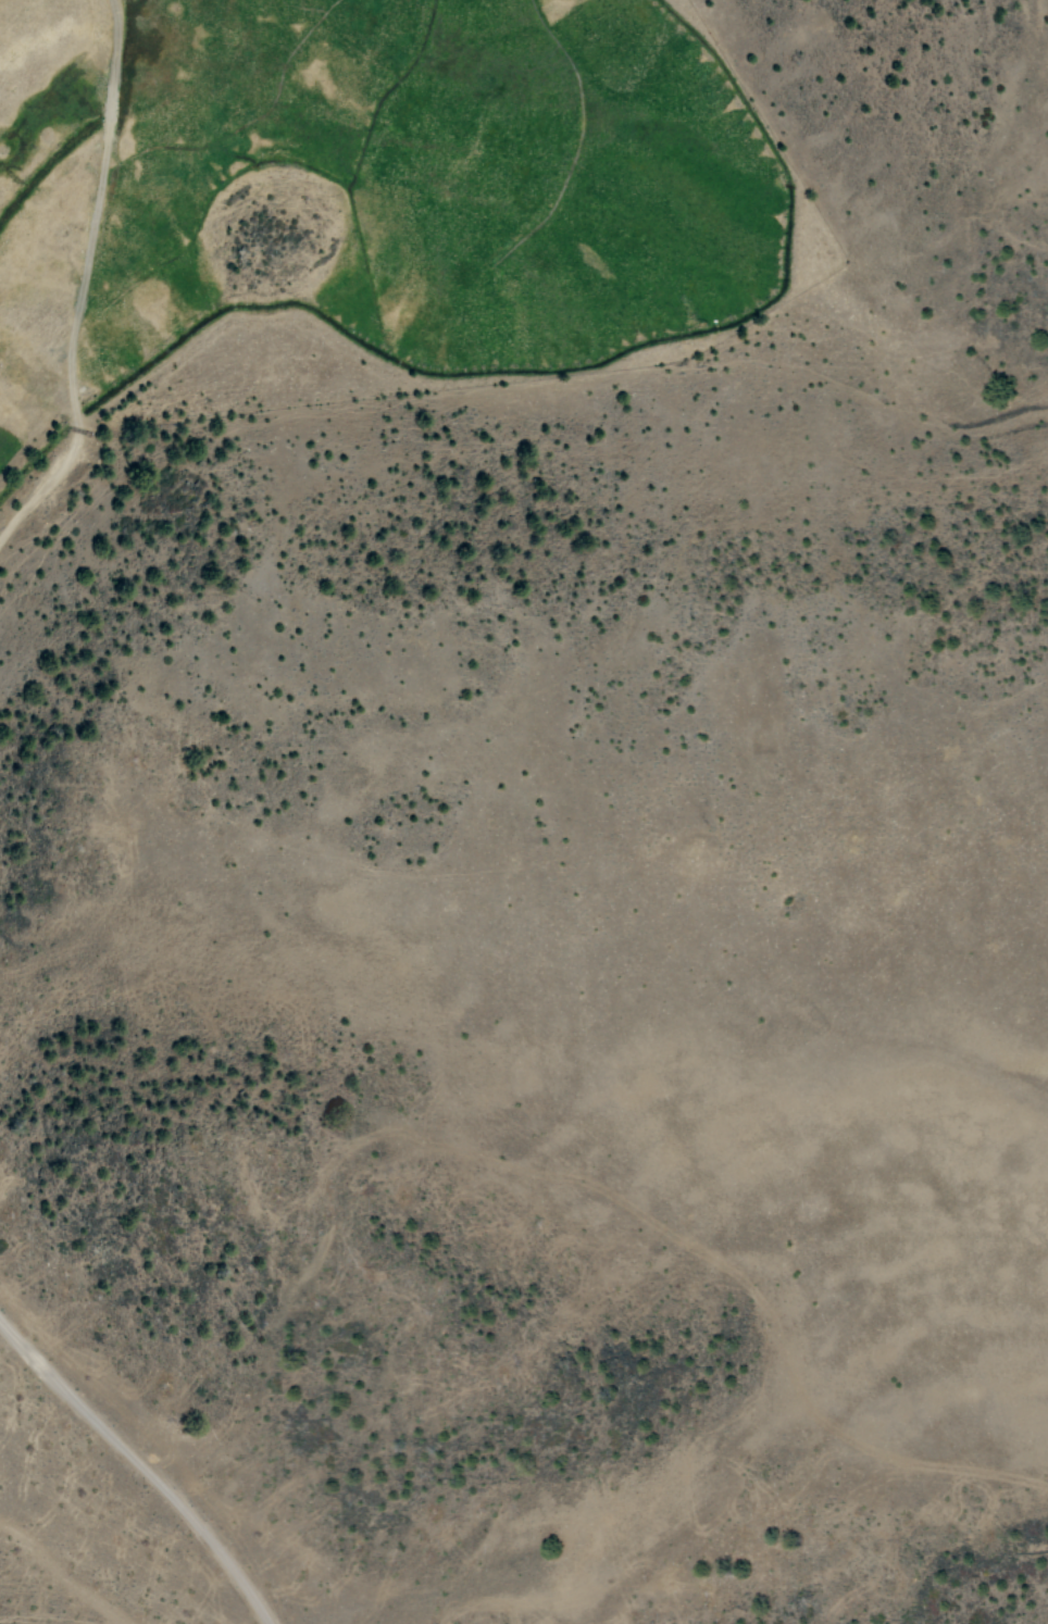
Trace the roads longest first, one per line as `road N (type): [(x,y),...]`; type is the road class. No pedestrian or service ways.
road 1 (residential): [(0,532),(73,434),(57,372),(92,207),(111,0)]
road 2 (track): [(0,1319),(170,1487),(277,1623)]

